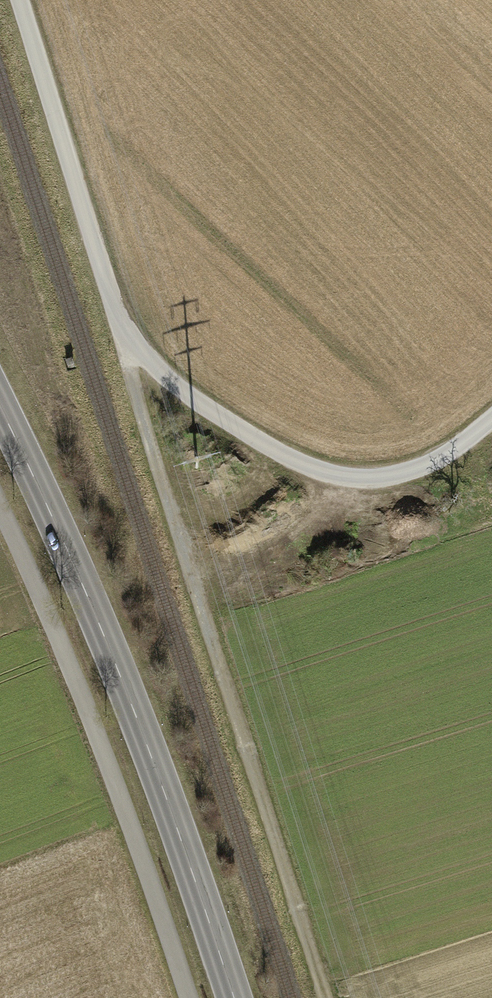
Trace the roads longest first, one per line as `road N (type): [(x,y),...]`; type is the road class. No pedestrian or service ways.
road 1 (track): [(19,0),(112,298),(148,359),(182,389),(298,462),(371,479),(434,462),(491,418)]
road 2 (track): [(129,330),(137,402),(327,997)]
road 3 (secondary): [(0,404),(119,676),(234,997)]
road 4 (track): [(189,997),(133,830),(0,501)]

